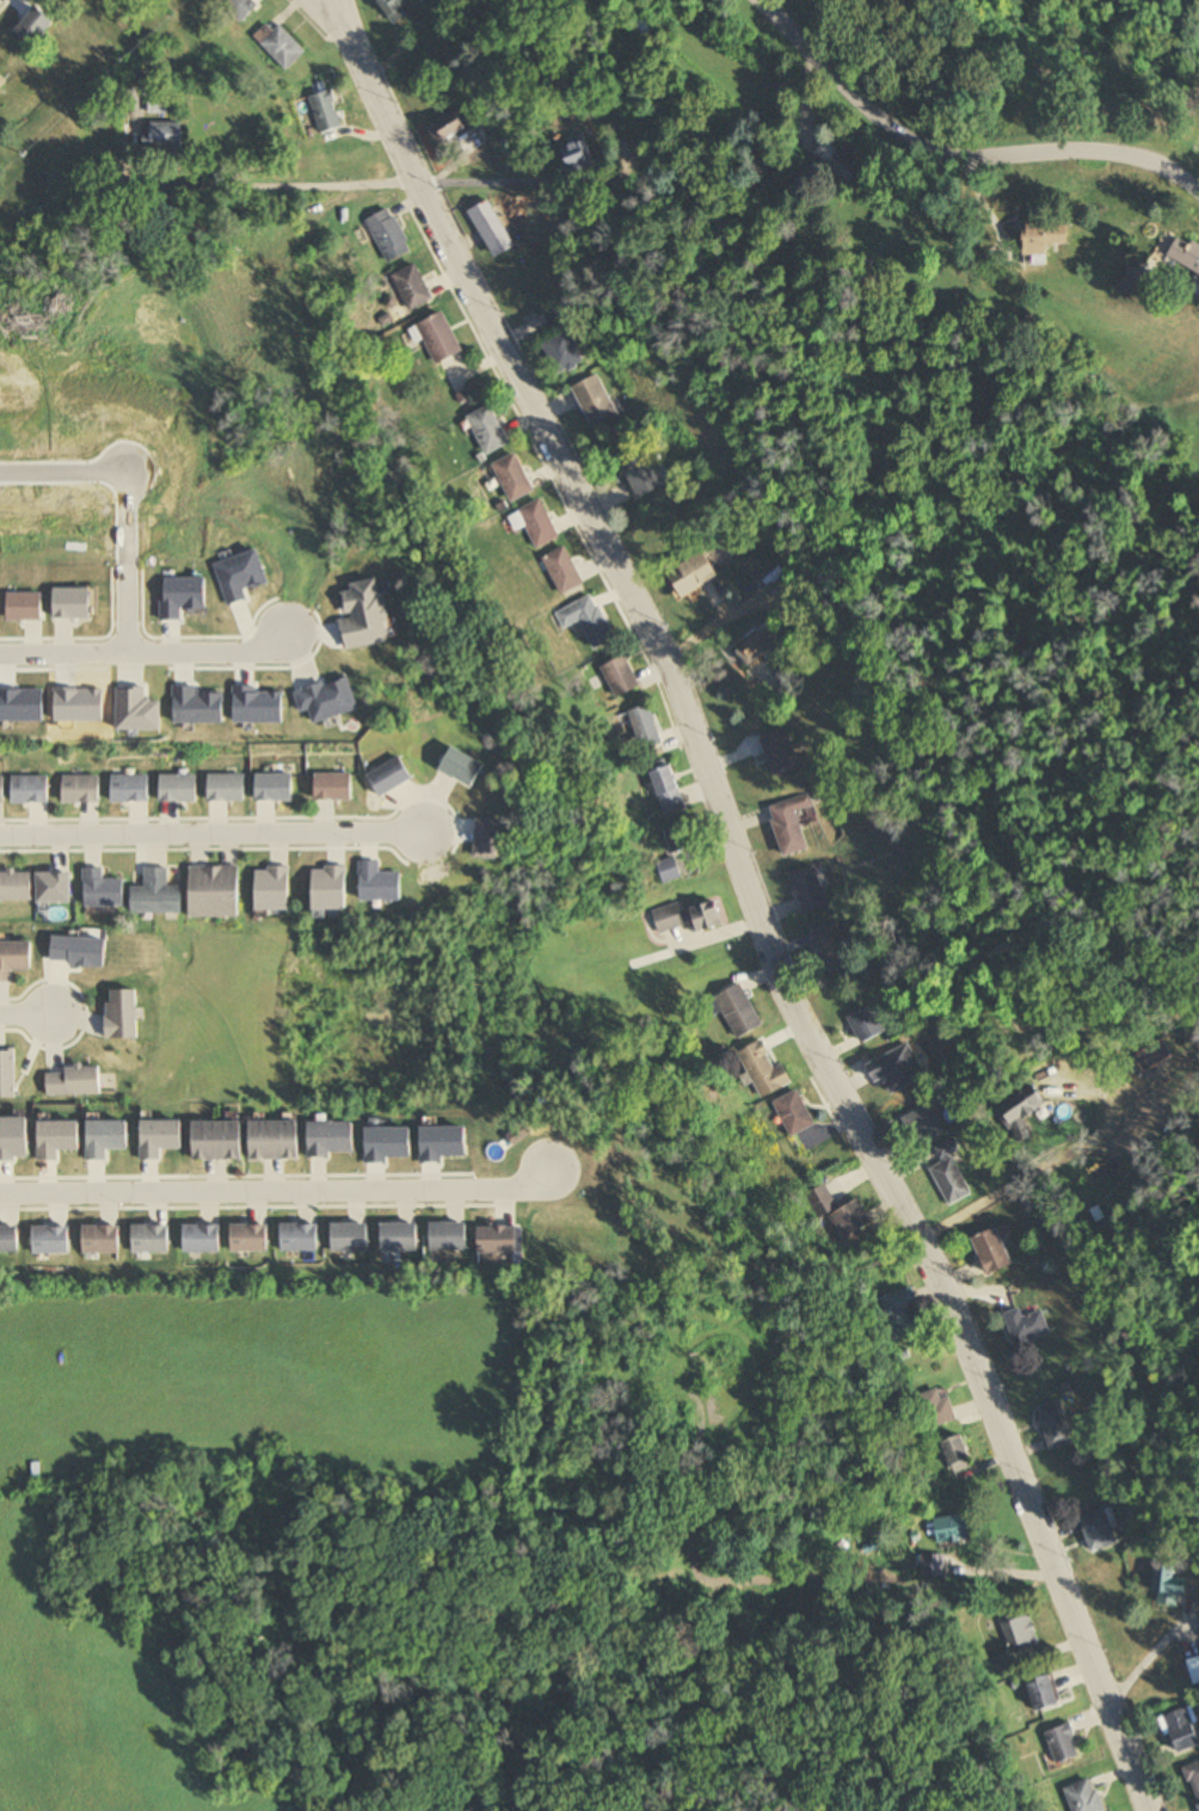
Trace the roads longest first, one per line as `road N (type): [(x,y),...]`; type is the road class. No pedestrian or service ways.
road 1 (residential): [(346,31),(396,152),(666,662),(754,920),(849,1121),(949,1300),(1148,1810)]
road 2 (residential): [(0,1195),(510,1190),(553,1172)]
road 3 (residential): [(1198,179),(1174,164),(1120,156),(973,155),(931,147),(886,122),(765,0)]
road 4 (residential): [(424,833),(0,836)]
road 5 (residential): [(0,653),(289,647)]
road 6 (residential): [(128,650),(124,468)]
road 7 (residential): [(0,470),(124,468)]

